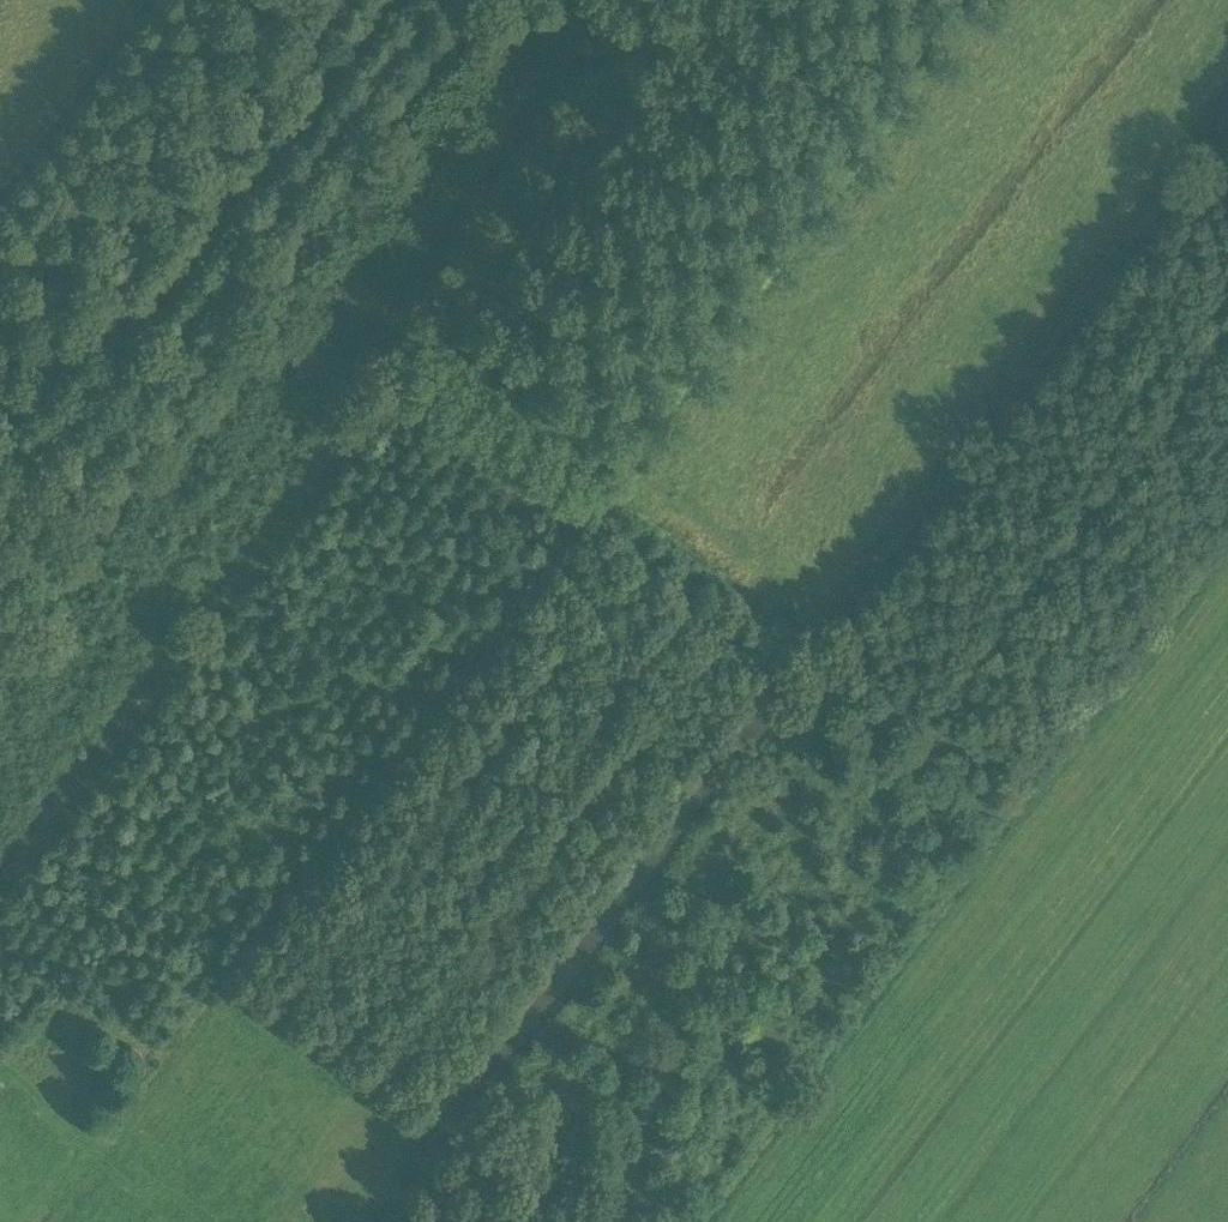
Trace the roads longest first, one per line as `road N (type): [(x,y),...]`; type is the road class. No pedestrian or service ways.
road 1 (track): [(416,1221),(525,1070),(576,1043),(713,921),(740,877),(784,836),(867,778),(895,709),(860,686),(851,659),(1227,176)]
road 2 (track): [(769,1221),(1227,646)]
road 3 (track): [(969,733),(975,826),(881,874),(850,912),(792,938),(756,1027),(666,1092),(619,1221)]
road 4 (track): [(1227,501),(1122,641),(1077,668),(1018,739),(996,740),(895,709)]
road 5 (track): [(0,240),(184,0)]
road 6 (track): [(0,1062),(98,1134)]

